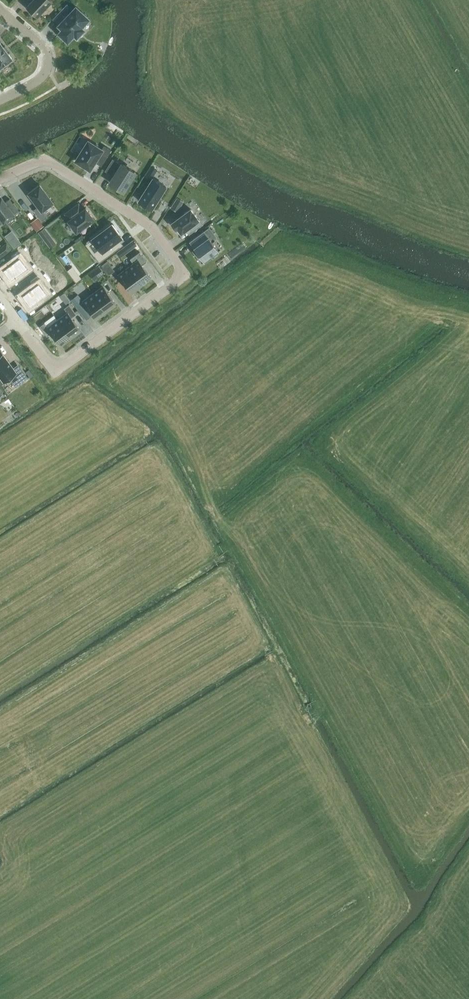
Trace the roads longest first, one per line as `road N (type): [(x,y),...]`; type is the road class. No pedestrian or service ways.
road 1 (residential): [(0,179),(45,158),(151,226),(186,273),(55,372),(18,321)]
road 2 (residential): [(0,99),(42,77),(48,58),(0,9)]

